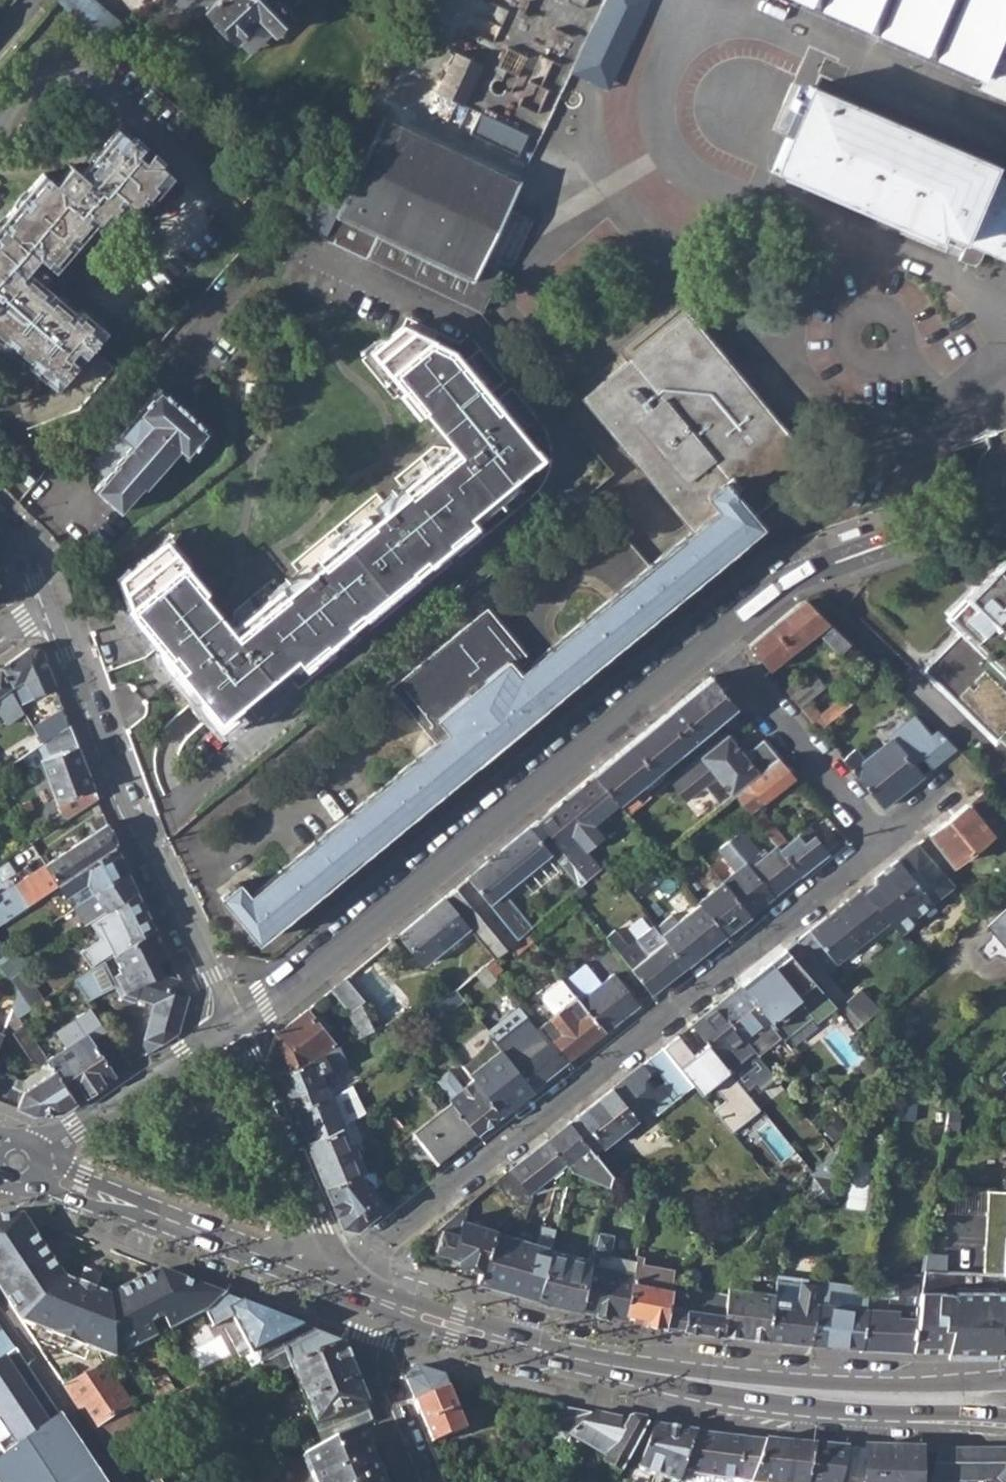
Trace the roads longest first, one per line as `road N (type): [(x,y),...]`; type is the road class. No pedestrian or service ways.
road 1 (residential): [(353,1299),(386,1242),(881,841)]
road 2 (primary): [(1005,1399),(787,1392),(671,1375),(544,1351),(353,1299)]
road 3 (residential): [(233,1022),(309,973),(717,638)]
road 4 (residential): [(233,1022),(146,833),(126,806),(52,604)]
road 5 (primary): [(353,1299),(18,1162)]
road 6 (residential): [(353,1299),(233,1022)]
road 7 (residential): [(717,638),(801,575),(967,518)]
road 8 (residential): [(881,841),(717,638)]
road 9 (residential): [(233,1022),(18,1162)]
road 10 (residential): [(116,1481),(0,1310)]
road 11 (residential): [(353,1299),(427,1481)]

